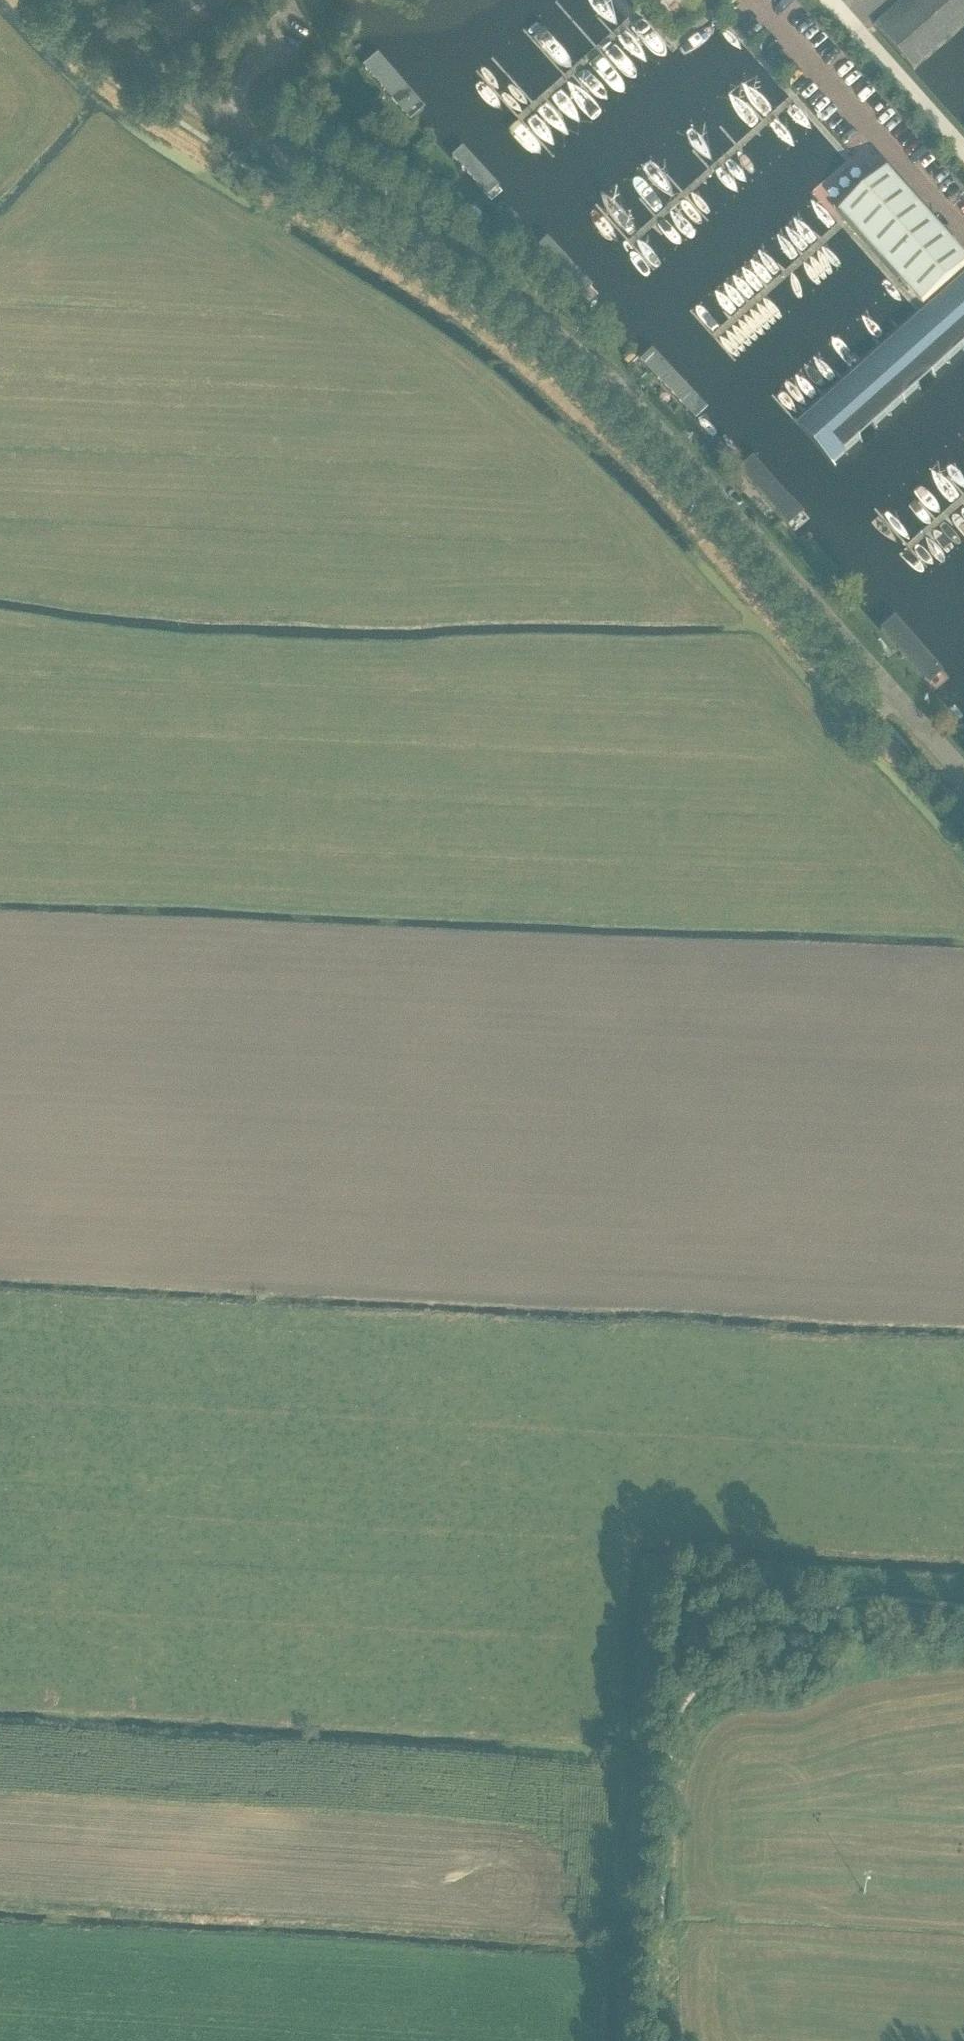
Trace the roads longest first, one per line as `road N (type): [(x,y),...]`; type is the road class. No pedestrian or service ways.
road 1 (tertiary): [(963,773),(618,390),(500,293),(226,125),(71,0)]

